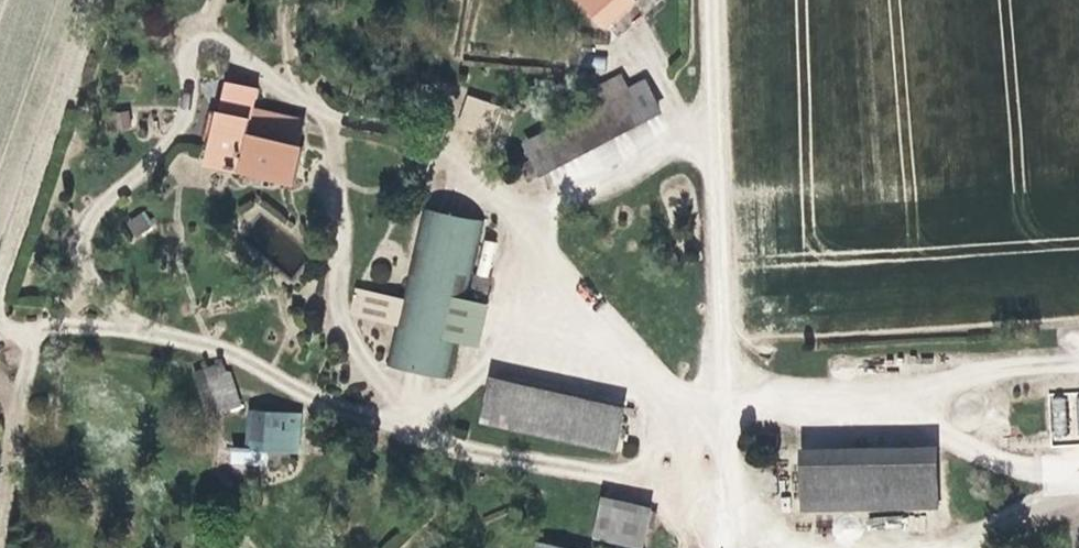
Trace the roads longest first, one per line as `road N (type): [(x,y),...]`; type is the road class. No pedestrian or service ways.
road 1 (track): [(716,547),(710,0)]
road 2 (track): [(718,401),(824,395),(1078,461)]

